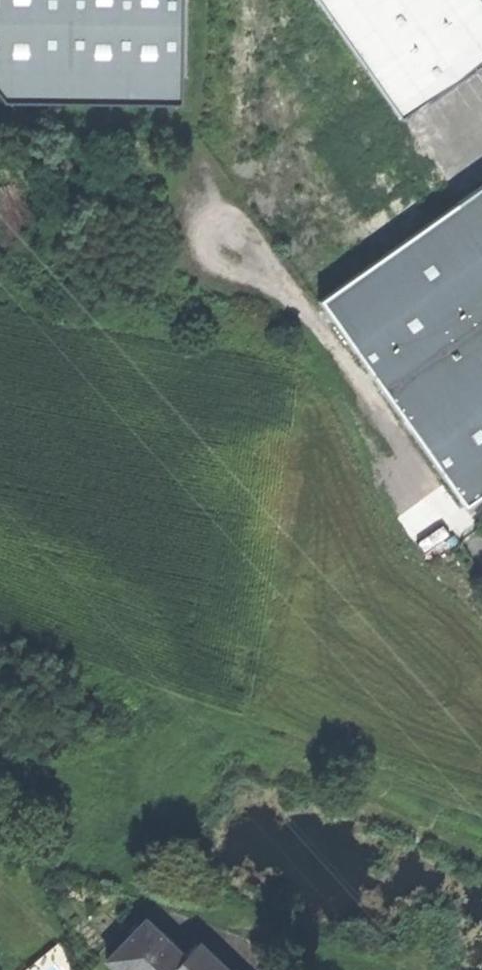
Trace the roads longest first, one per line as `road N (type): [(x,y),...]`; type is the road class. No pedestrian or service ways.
road 1 (track): [(366,969),(168,867),(192,818),(228,781),(260,773),(313,785),(481,859)]

